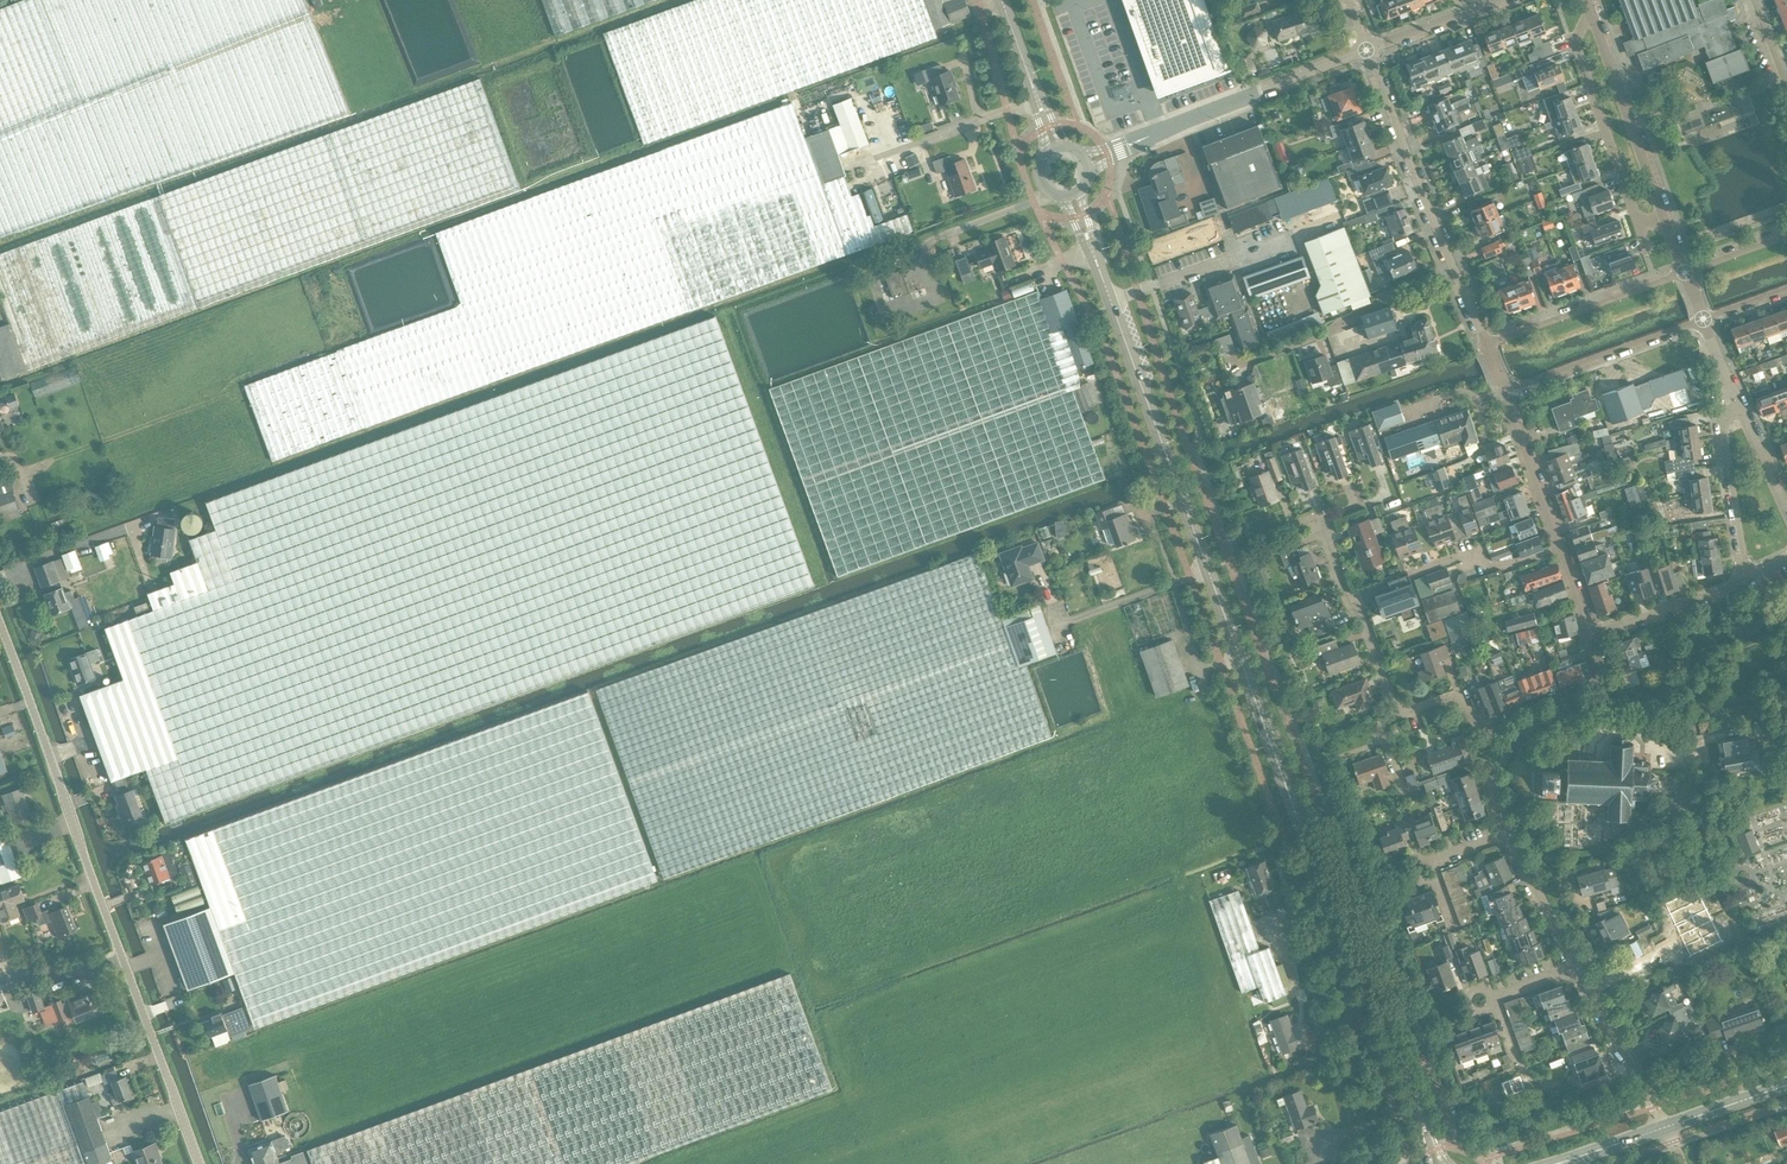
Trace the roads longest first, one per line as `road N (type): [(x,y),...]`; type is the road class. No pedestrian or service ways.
road 1 (secondary): [(1417,1107),(1268,738),(1094,250)]
road 2 (unclassified): [(202,1163),(0,618)]
road 3 (residential): [(1366,50),(1487,346)]
road 4 (unclassified): [(1121,148),(1366,50)]
road 5 (residential): [(1400,714),(1320,523),(1364,506)]
road 6 (residential): [(1589,12),(1575,43),(1635,213),(1667,226)]
road 7 (residential): [(1667,226),(1589,12)]
road 8 (residential): [(1684,273),(1487,346)]
road 9 (residential): [(1509,388),(1704,321)]
road 10 (residential): [(1663,1128),(1576,966)]
road 11 (residential): [(1746,577),(1726,440),(1726,421),(1738,404)]
road 12 (residential): [(1561,549),(1505,400),(1509,388)]
road 13 (residential): [(1589,635),(1746,577)]
road 14 (residential): [(1514,1056),(1492,996),(1576,966)]
road 15 (residential): [(1576,966),(1509,833)]
road 16 (residential): [(1418,573),(1454,560),(1522,563),(1561,549)]
road 17 (residential): [(1366,50),(1498,0)]
road 18 (residential): [(1663,1128),(1786,1085)]
road 19 (residential): [(1492,732),(1507,717),(1602,682)]

